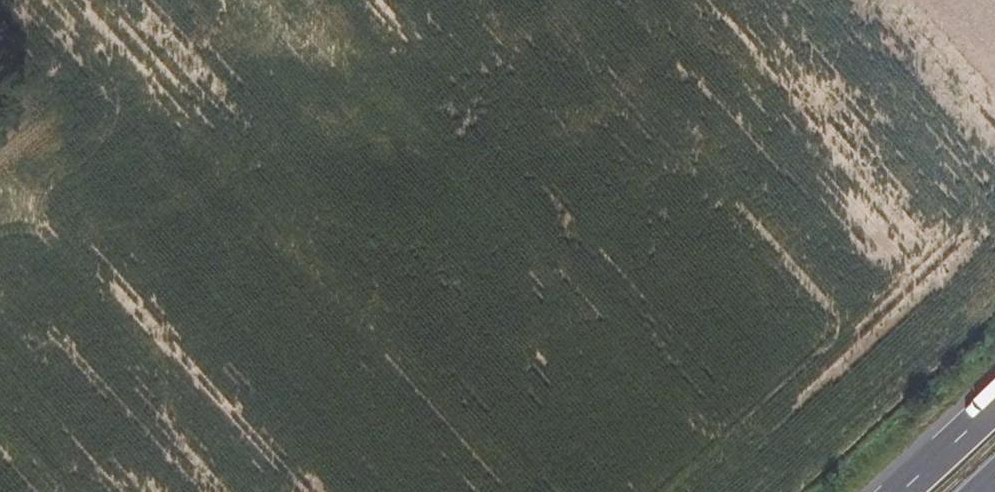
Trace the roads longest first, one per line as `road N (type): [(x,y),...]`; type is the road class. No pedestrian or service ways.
road 1 (trunk): [(994,397),(899,491)]

